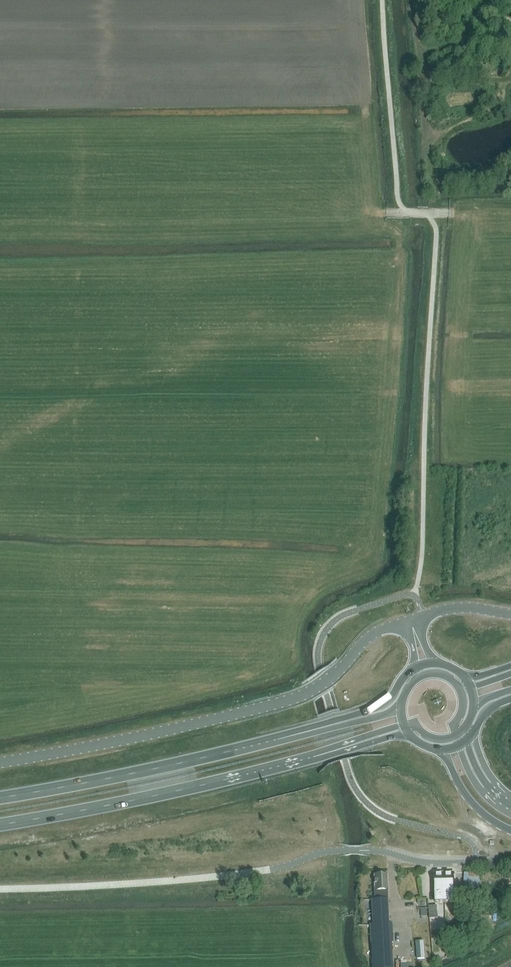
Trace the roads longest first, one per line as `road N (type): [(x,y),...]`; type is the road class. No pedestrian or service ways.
road 1 (unclassified): [(0,763),(290,700),(334,676),(376,632),(411,621)]
road 2 (trunk): [(0,824),(181,790),(352,745)]
road 3 (trunk): [(345,721),(0,797)]
road 4 (unclassified): [(367,850),(425,863),(510,862)]

